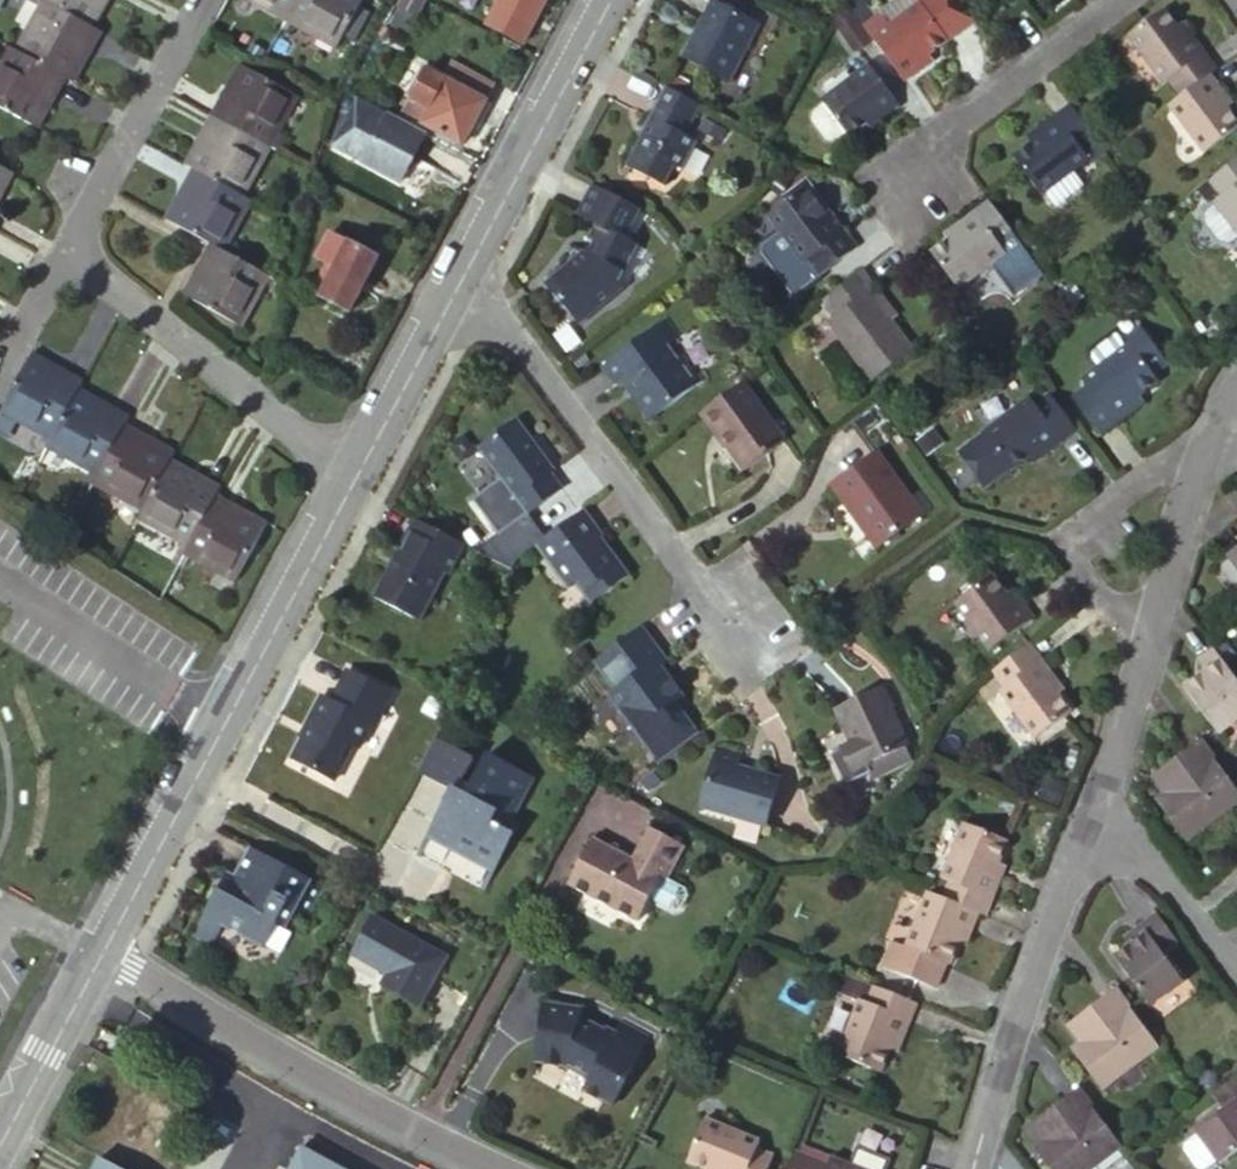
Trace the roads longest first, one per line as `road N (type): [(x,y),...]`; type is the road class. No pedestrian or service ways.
road 1 (tertiary): [(358,473),(100,955)]
road 2 (residential): [(755,662),(463,276)]
road 3 (residential): [(499,1168),(421,1135),(100,955)]
road 4 (residential): [(74,239),(93,270),(358,473)]
road 5 (residential): [(1088,831),(977,1168)]
road 6 (residential): [(1211,436),(1055,541),(1148,650)]
road 7 (residential): [(911,196),(895,173),(1121,0)]
road 8 (tertiary): [(609,0),(463,276)]
road 9 (residential): [(74,239),(206,0)]
road 10 (residential): [(1211,436),(1181,518),(1148,650)]
road 11 (tertiary): [(463,276),(358,473)]
road 12 (tertiary): [(100,955),(0,1141)]
road 13 (residential): [(1088,831),(1155,865),(1236,973)]
road 14 (residential): [(1148,650),(1088,831)]
road 15 (residential): [(0,373),(74,239)]

